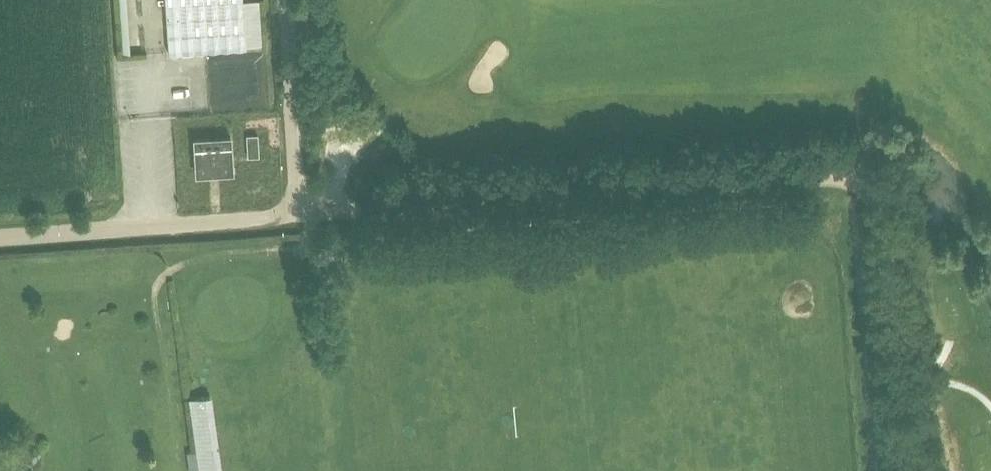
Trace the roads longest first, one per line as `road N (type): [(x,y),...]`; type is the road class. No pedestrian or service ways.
road 1 (track): [(905,470),(884,204),(864,184),(384,211)]
road 2 (residential): [(384,211),(0,238)]

